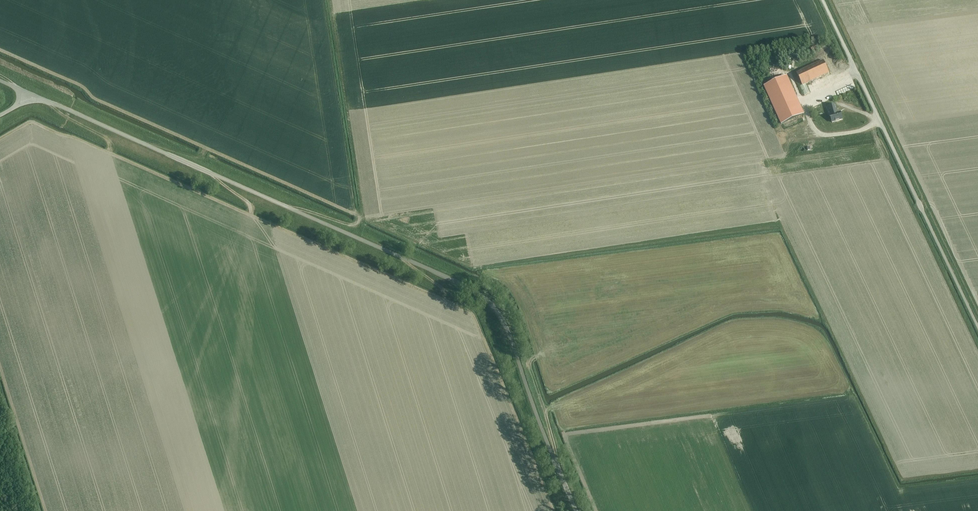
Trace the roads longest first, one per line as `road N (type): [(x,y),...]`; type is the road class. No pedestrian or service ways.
road 1 (unclassified): [(42,99),(486,298),(499,312),(579,510)]
road 2 (unclassified): [(977,327),(824,0)]
road 3 (track): [(40,510),(0,385)]

